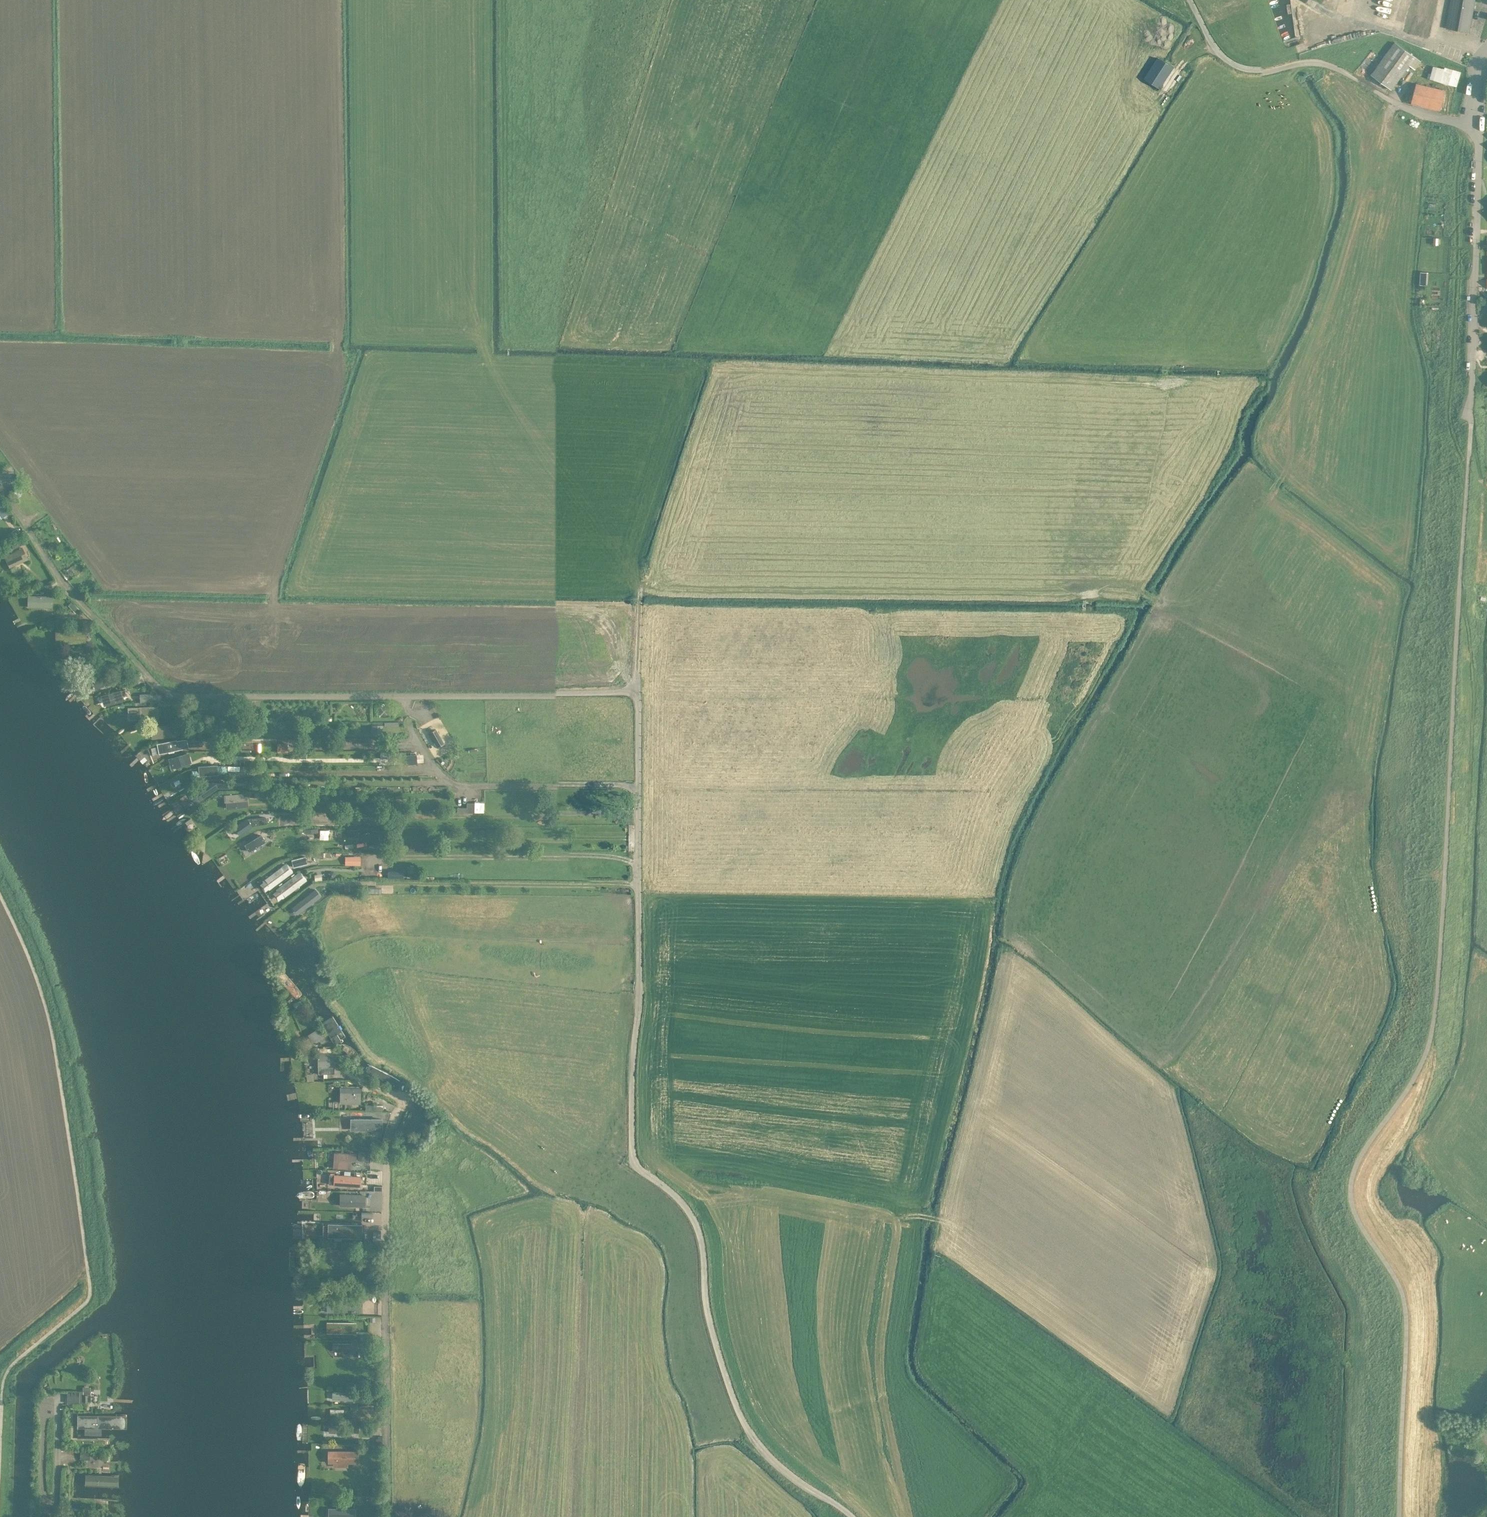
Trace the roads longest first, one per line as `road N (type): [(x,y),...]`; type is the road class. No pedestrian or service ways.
road 1 (track): [(852,1516),(779,1467),(748,1432),(706,1308),(698,1228),(633,1157),(636,694),(172,691),(153,681),(74,593),(0,485)]
road 2 (track): [(400,1106),(387,1151),(385,1516)]
road 3 (unclassified): [(1471,121),(1413,108),(1321,59),(1258,70),(1234,65),(1216,51),(1189,0)]
road 4 (residential): [(1470,409),(1479,141),(1471,121)]
road 5 (unclassified): [(58,1405),(43,1408),(42,1472),(46,1503),(56,1509)]

